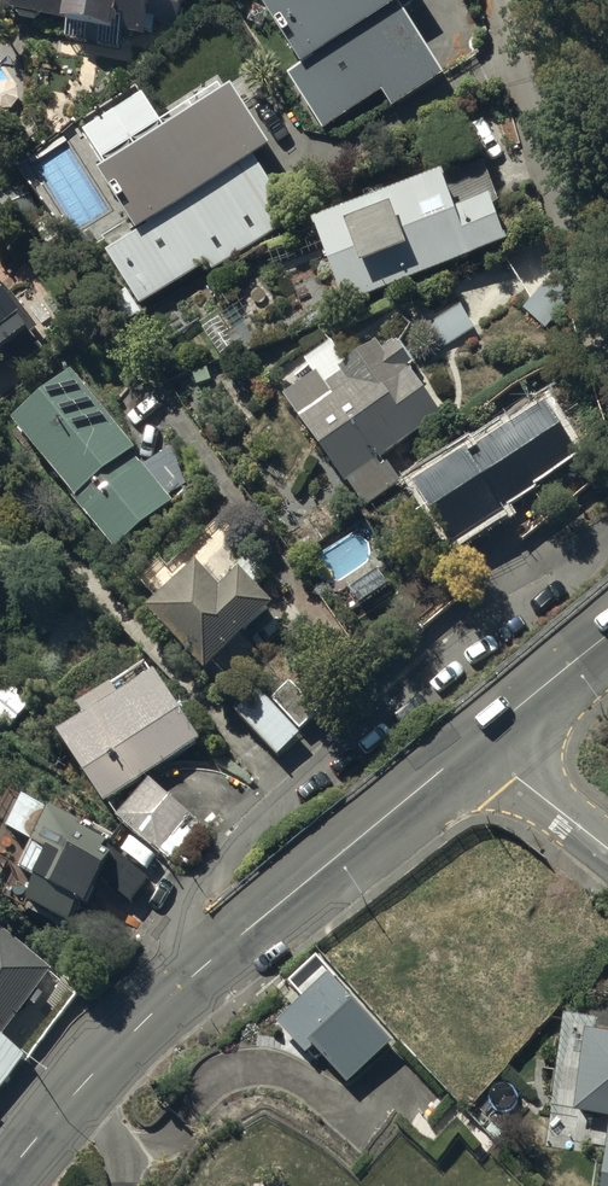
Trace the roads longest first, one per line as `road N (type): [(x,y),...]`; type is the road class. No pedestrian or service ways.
road 1 (secondary): [(0,1184),(92,1074),(177,991),(479,739)]
road 2 (residential): [(479,739),(607,849)]
road 3 (secondary): [(479,739),(607,635)]

